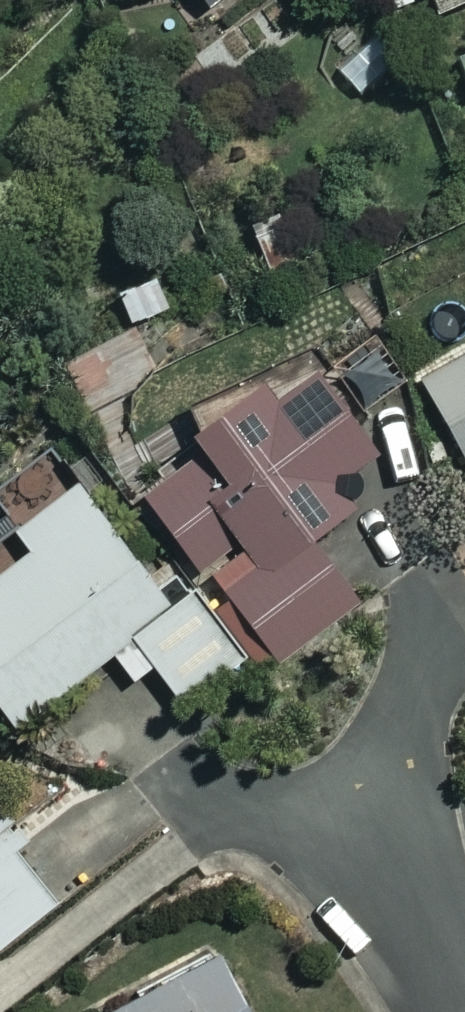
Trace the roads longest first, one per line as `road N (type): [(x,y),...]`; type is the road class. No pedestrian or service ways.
road 1 (residential): [(436,608),(390,848)]
road 2 (residential): [(390,848),(218,793)]
road 3 (residential): [(464,1008),(390,848)]

